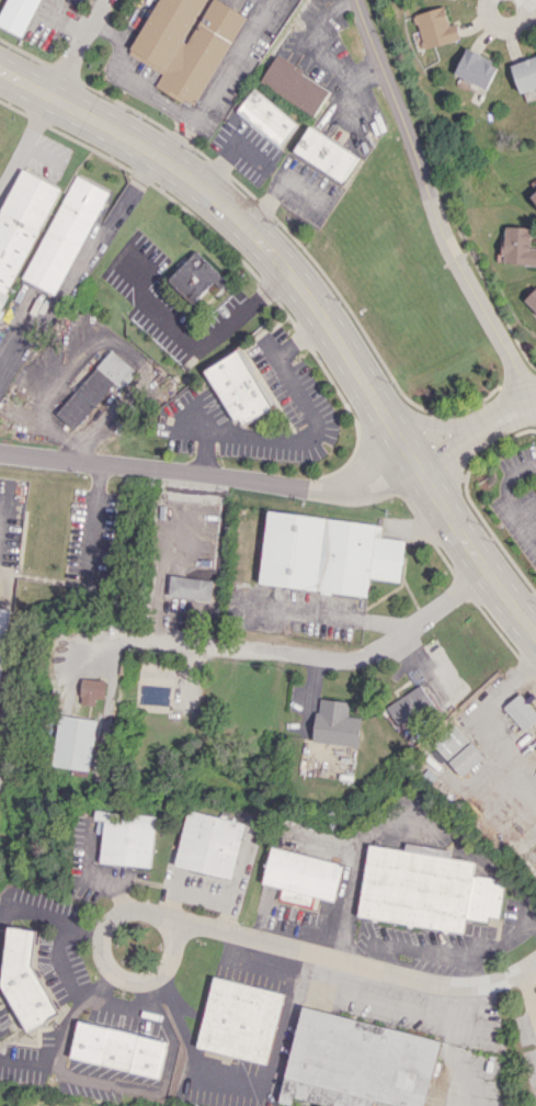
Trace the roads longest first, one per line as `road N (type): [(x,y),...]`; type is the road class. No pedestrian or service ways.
road 1 (secondary): [(535,626),(486,569),(294,270),(203,189),(0,66)]
road 2 (residential): [(356,0),(446,241),(529,404)]
road 3 (residential): [(413,462),(369,483),(306,488),(0,449)]
road 4 (residential): [(535,955),(514,973),(448,983),(180,918)]
road 5 (residential): [(486,569),(372,650),(350,657),(266,650)]
road 6 (residential): [(180,918),(137,907),(114,916),(100,936),(105,966),(118,977),(148,979),(160,970),(180,918)]
road 7 (residential): [(413,462),(535,403)]

